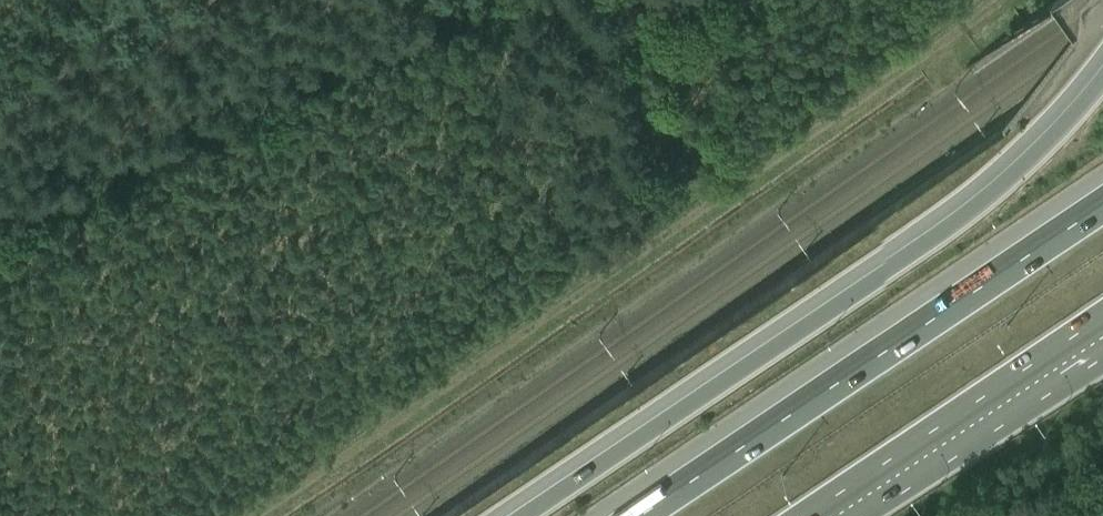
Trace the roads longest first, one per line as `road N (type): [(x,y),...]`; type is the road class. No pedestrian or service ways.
road 1 (track): [(962,29),(250,515)]
road 2 (motorway): [(1102,72),(984,194),(520,515)]
road 3 (motorway): [(1102,202),(637,515)]
road 4 (track): [(0,230),(481,0)]
road 5 (motorway): [(803,515),(1102,315)]
road 6 (track): [(629,0),(663,205)]

